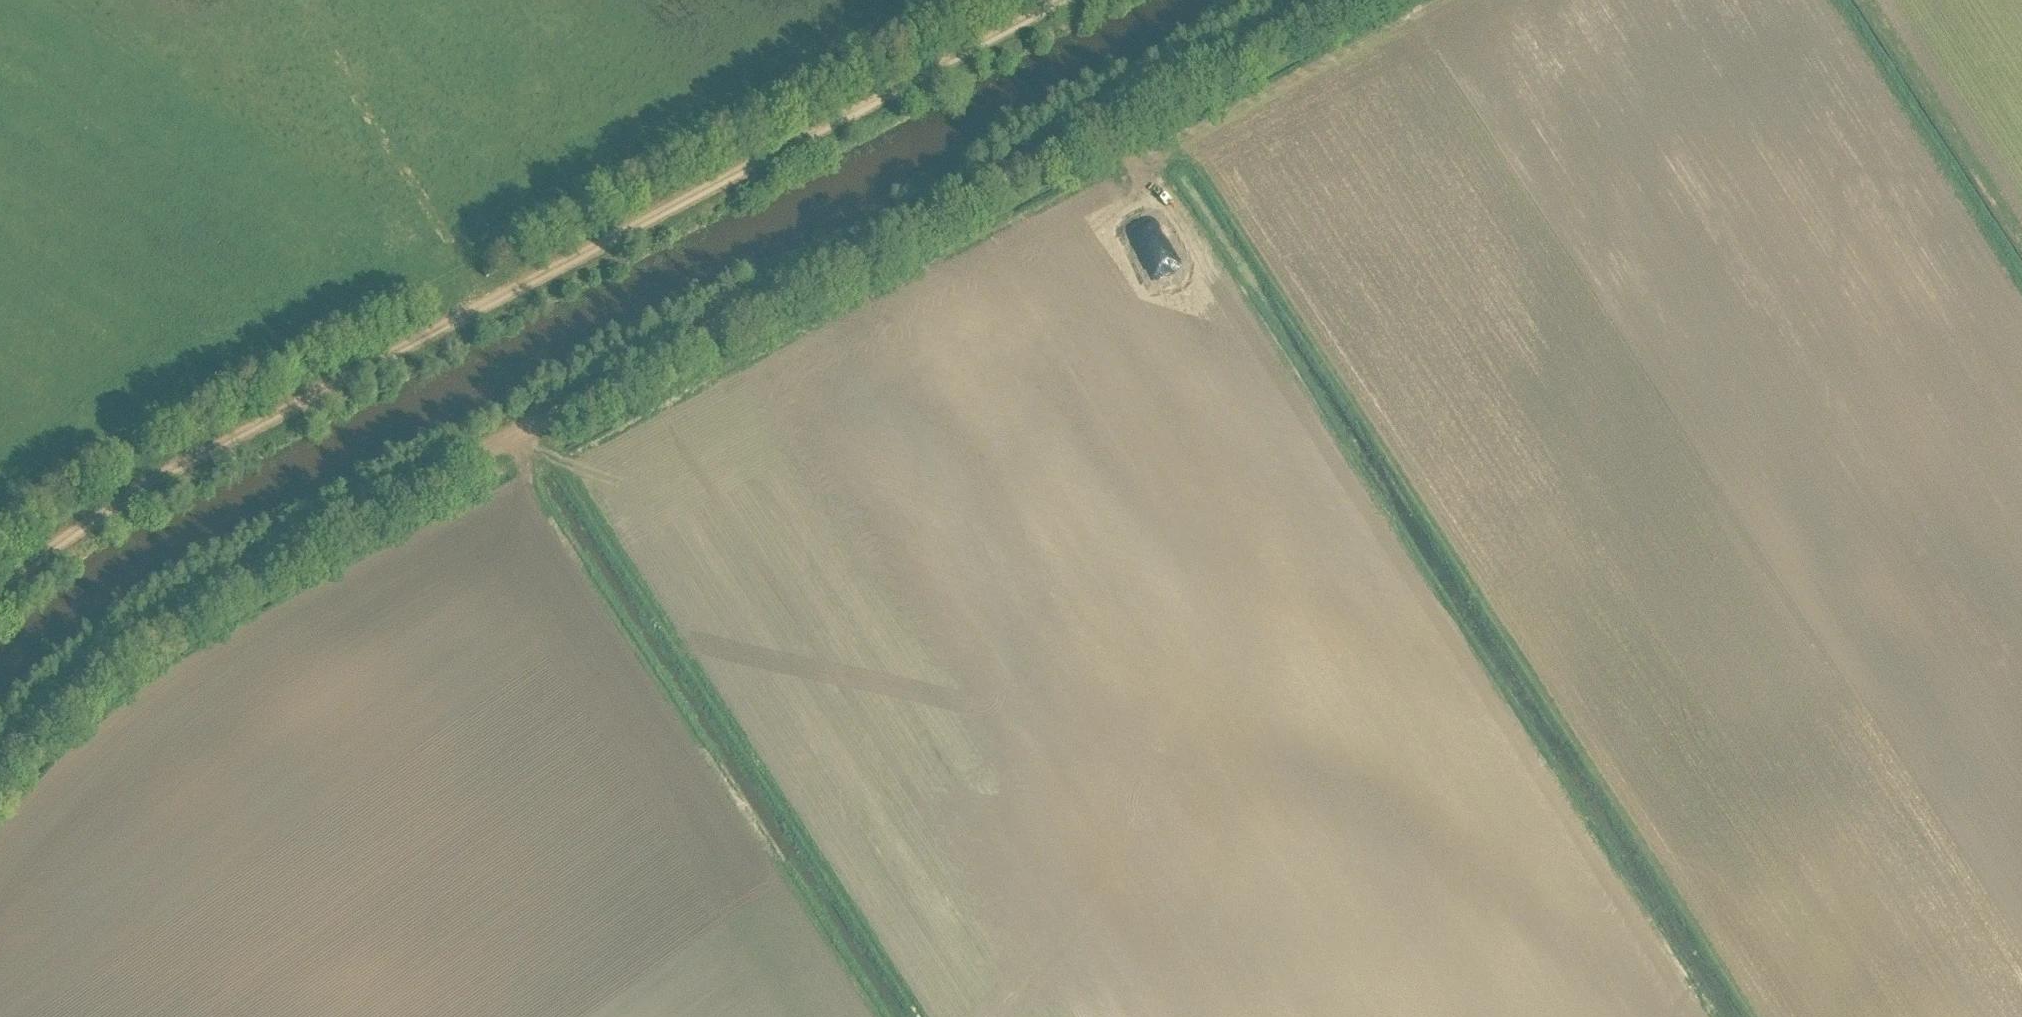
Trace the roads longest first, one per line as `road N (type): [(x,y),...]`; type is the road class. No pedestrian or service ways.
road 1 (track): [(0,778),(84,695),(164,638),(378,512),(1321,0)]
road 2 (track): [(1067,0),(127,499),(0,589)]

